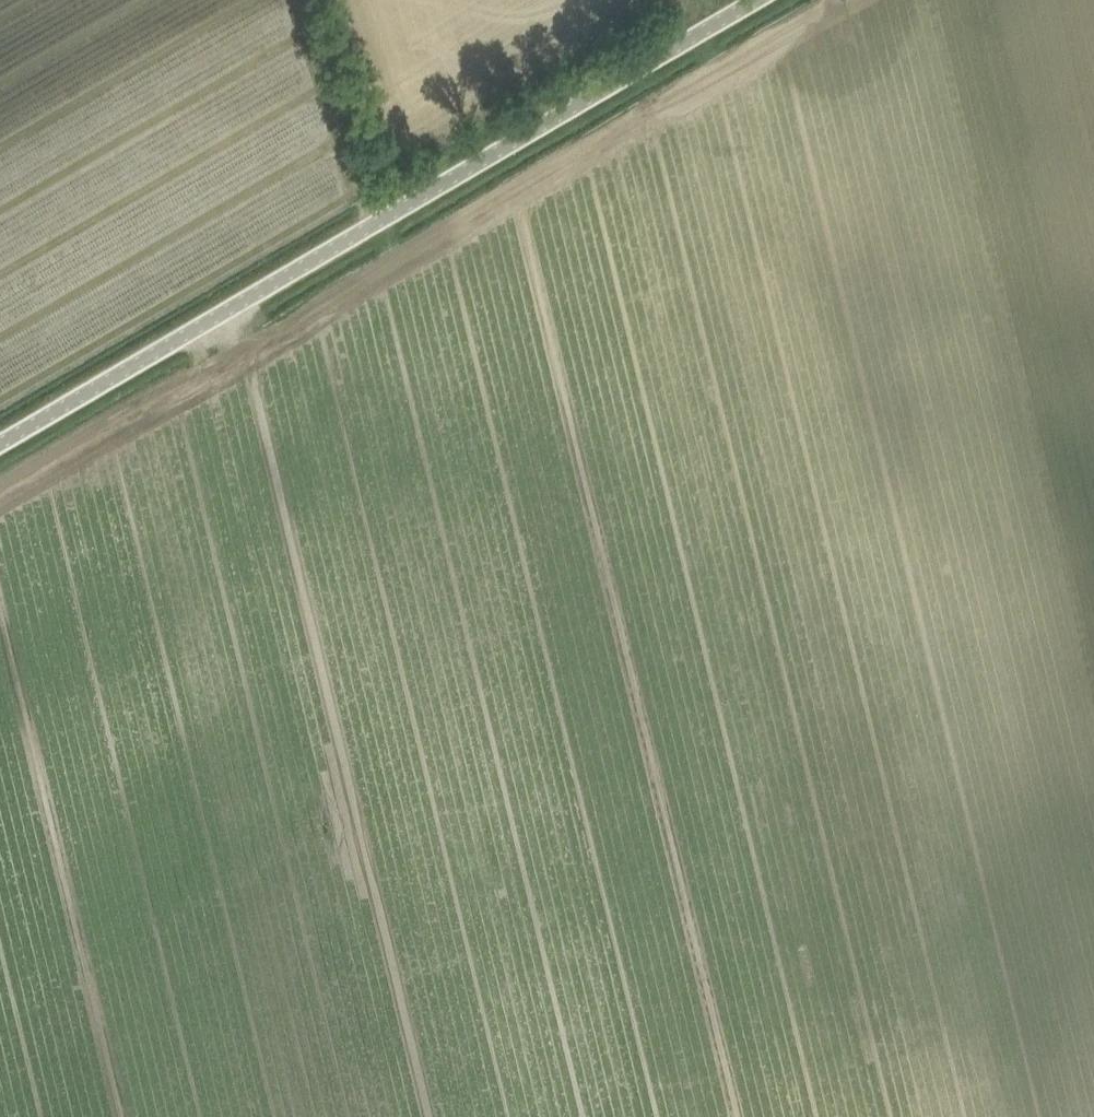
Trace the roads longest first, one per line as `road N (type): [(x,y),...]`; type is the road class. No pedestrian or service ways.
road 1 (unclassified): [(0,443),(758,0)]

